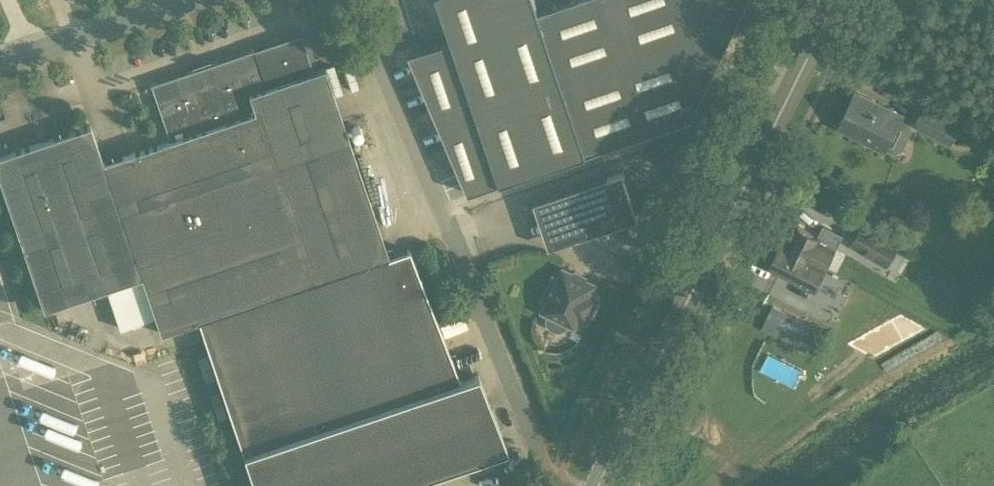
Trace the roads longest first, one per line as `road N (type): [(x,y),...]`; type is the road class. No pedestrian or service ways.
road 1 (secondary): [(597,485),(835,0)]
road 2 (unclassified): [(545,463),(348,0)]
road 3 (unclassified): [(0,63),(190,0)]

